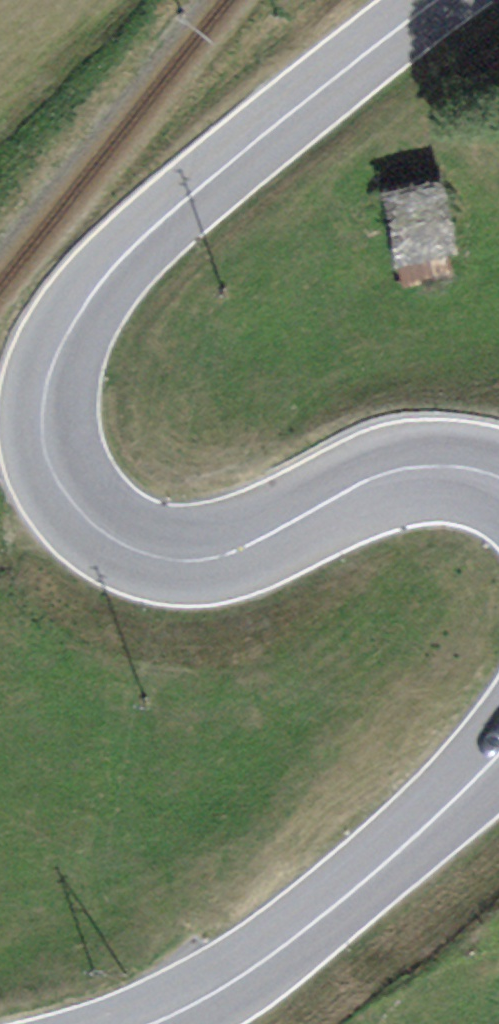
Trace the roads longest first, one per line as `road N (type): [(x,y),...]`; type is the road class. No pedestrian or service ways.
road 1 (secondary): [(438,0),(129,252),(62,344),(47,383),(42,445),(69,501),(91,525),(150,557),(185,562),(221,559),(388,472),(447,467),(498,477)]
road 2 (secondary): [(498,759),(348,897),(233,983),(153,1023)]

